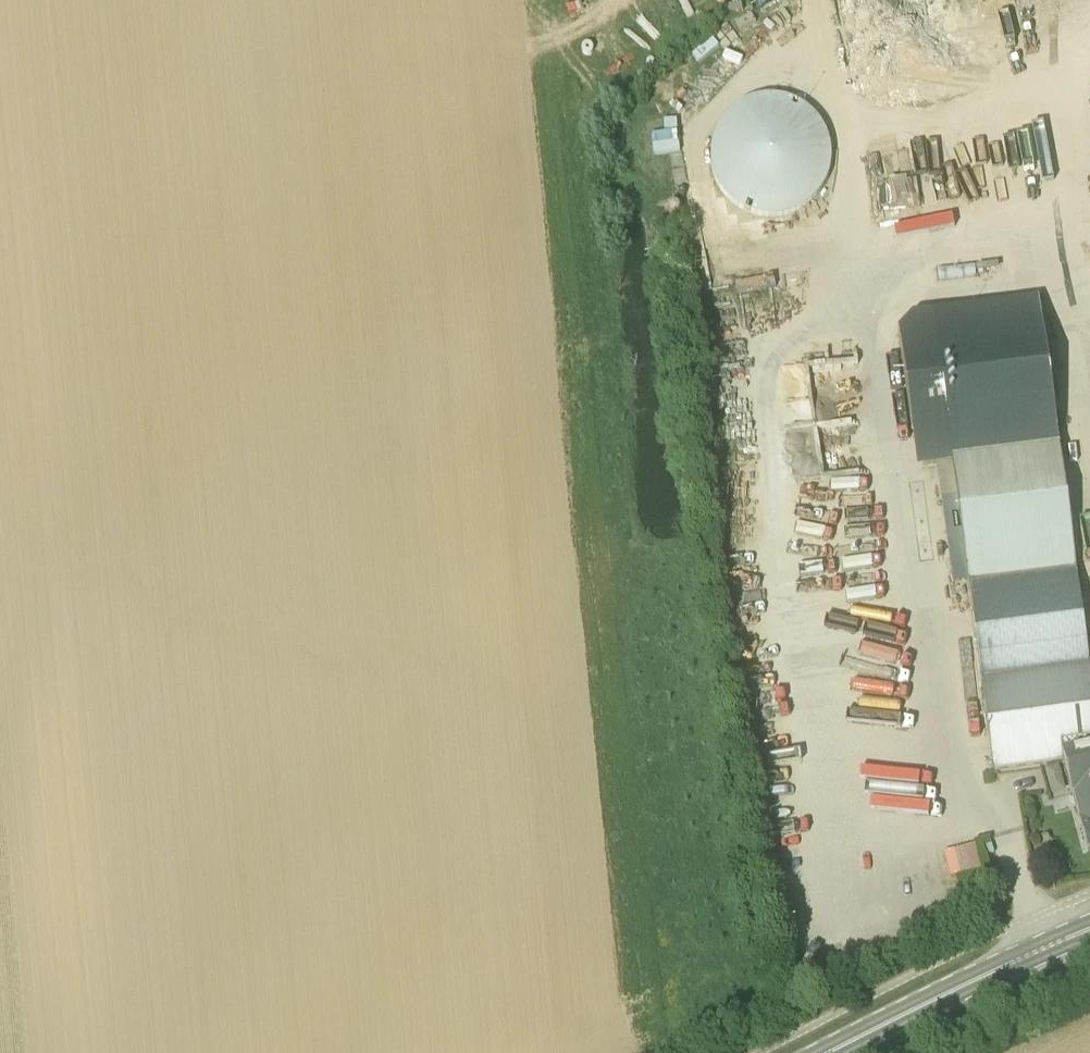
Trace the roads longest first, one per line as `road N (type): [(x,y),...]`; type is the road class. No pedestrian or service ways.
road 1 (secondary): [(828,1052),(1089,930)]
road 2 (track): [(812,0),(855,266)]

